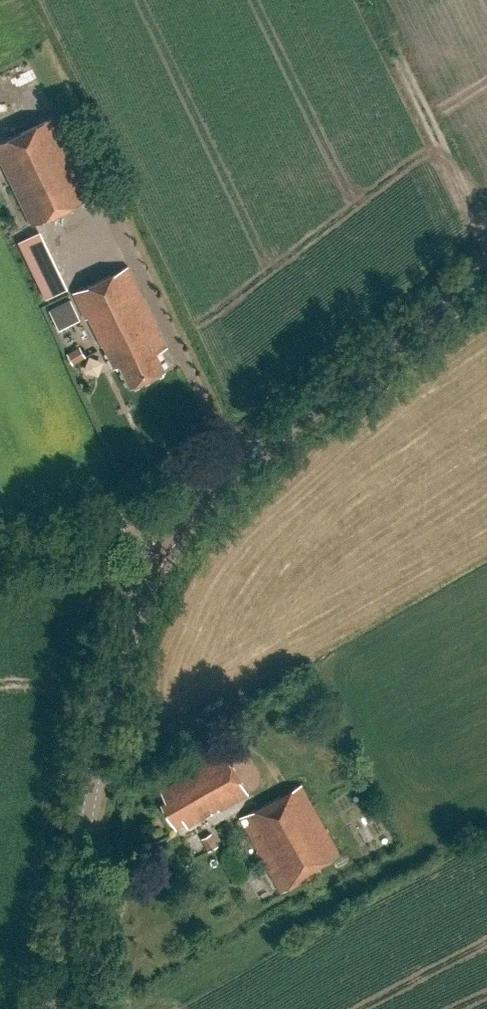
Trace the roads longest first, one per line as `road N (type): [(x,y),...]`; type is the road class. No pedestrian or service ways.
road 1 (tertiary): [(56,1008),(112,683),(146,580),(170,537)]
road 2 (tertiary): [(170,537),(259,447),(486,266)]
road 3 (unclassified): [(0,543),(123,524),(170,537)]

